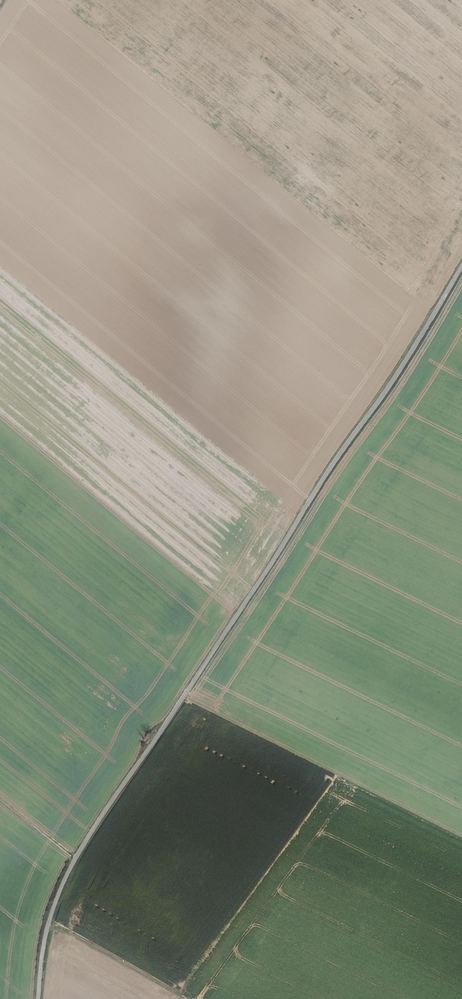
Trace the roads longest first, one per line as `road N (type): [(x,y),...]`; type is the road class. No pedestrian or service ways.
road 1 (unclassified): [(38,998),(49,921),(75,857),(461,266)]
road 2 (track): [(47,928),(67,930),(174,993)]

